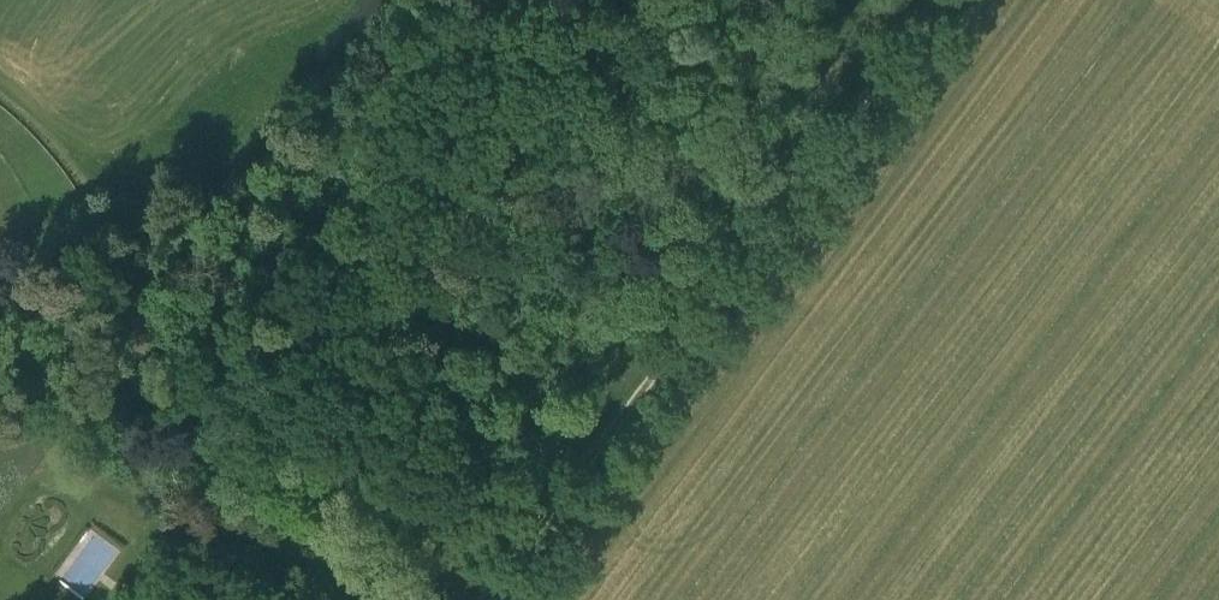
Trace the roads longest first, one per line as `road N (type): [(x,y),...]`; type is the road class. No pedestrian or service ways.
road 1 (track): [(937,0),(487,599)]

